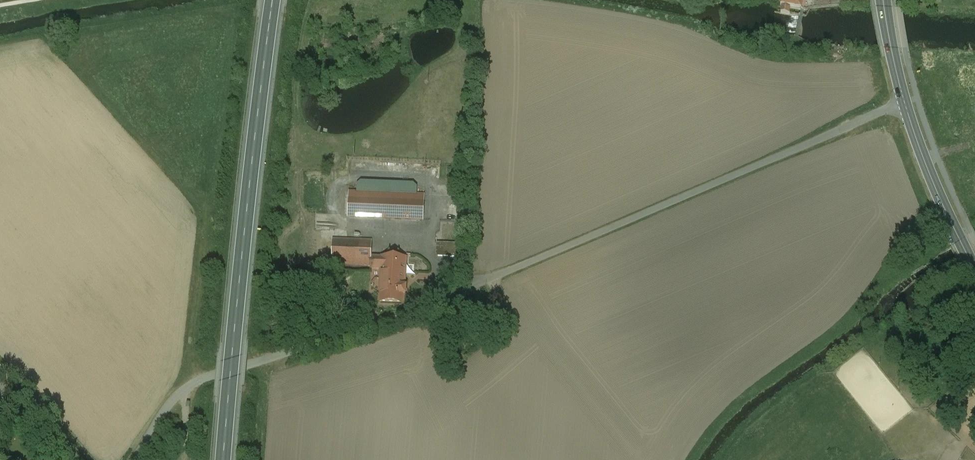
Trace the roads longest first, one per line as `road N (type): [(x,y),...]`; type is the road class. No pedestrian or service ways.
road 1 (primary): [(272,0),(225,459)]
road 2 (secondary): [(974,270),(905,104),(885,0)]

